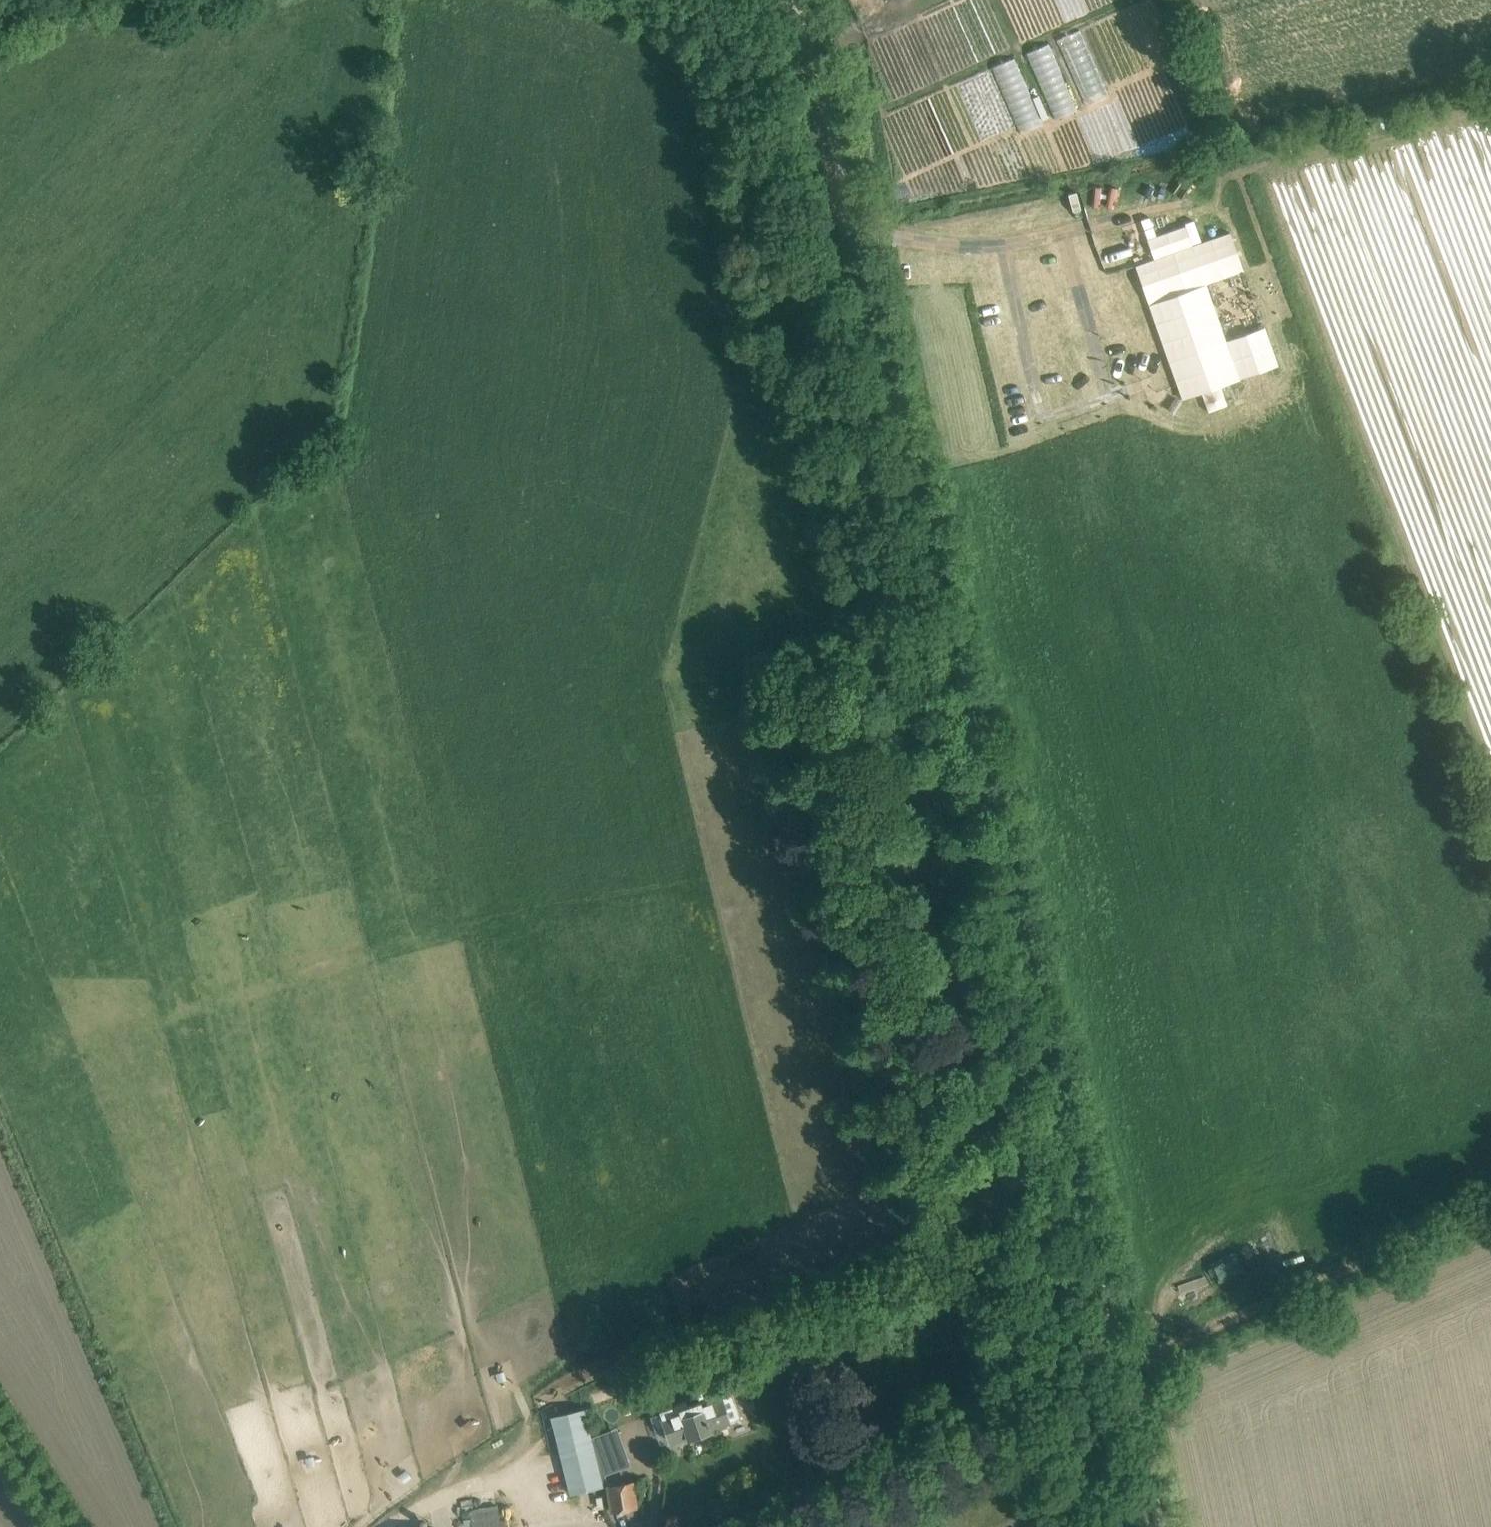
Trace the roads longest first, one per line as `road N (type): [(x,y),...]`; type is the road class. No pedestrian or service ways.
road 1 (track): [(1161,1526),(956,644),(814,73),(786,0)]
road 2 (track): [(739,1526),(1120,1397),(1157,1352),(1490,1204)]

